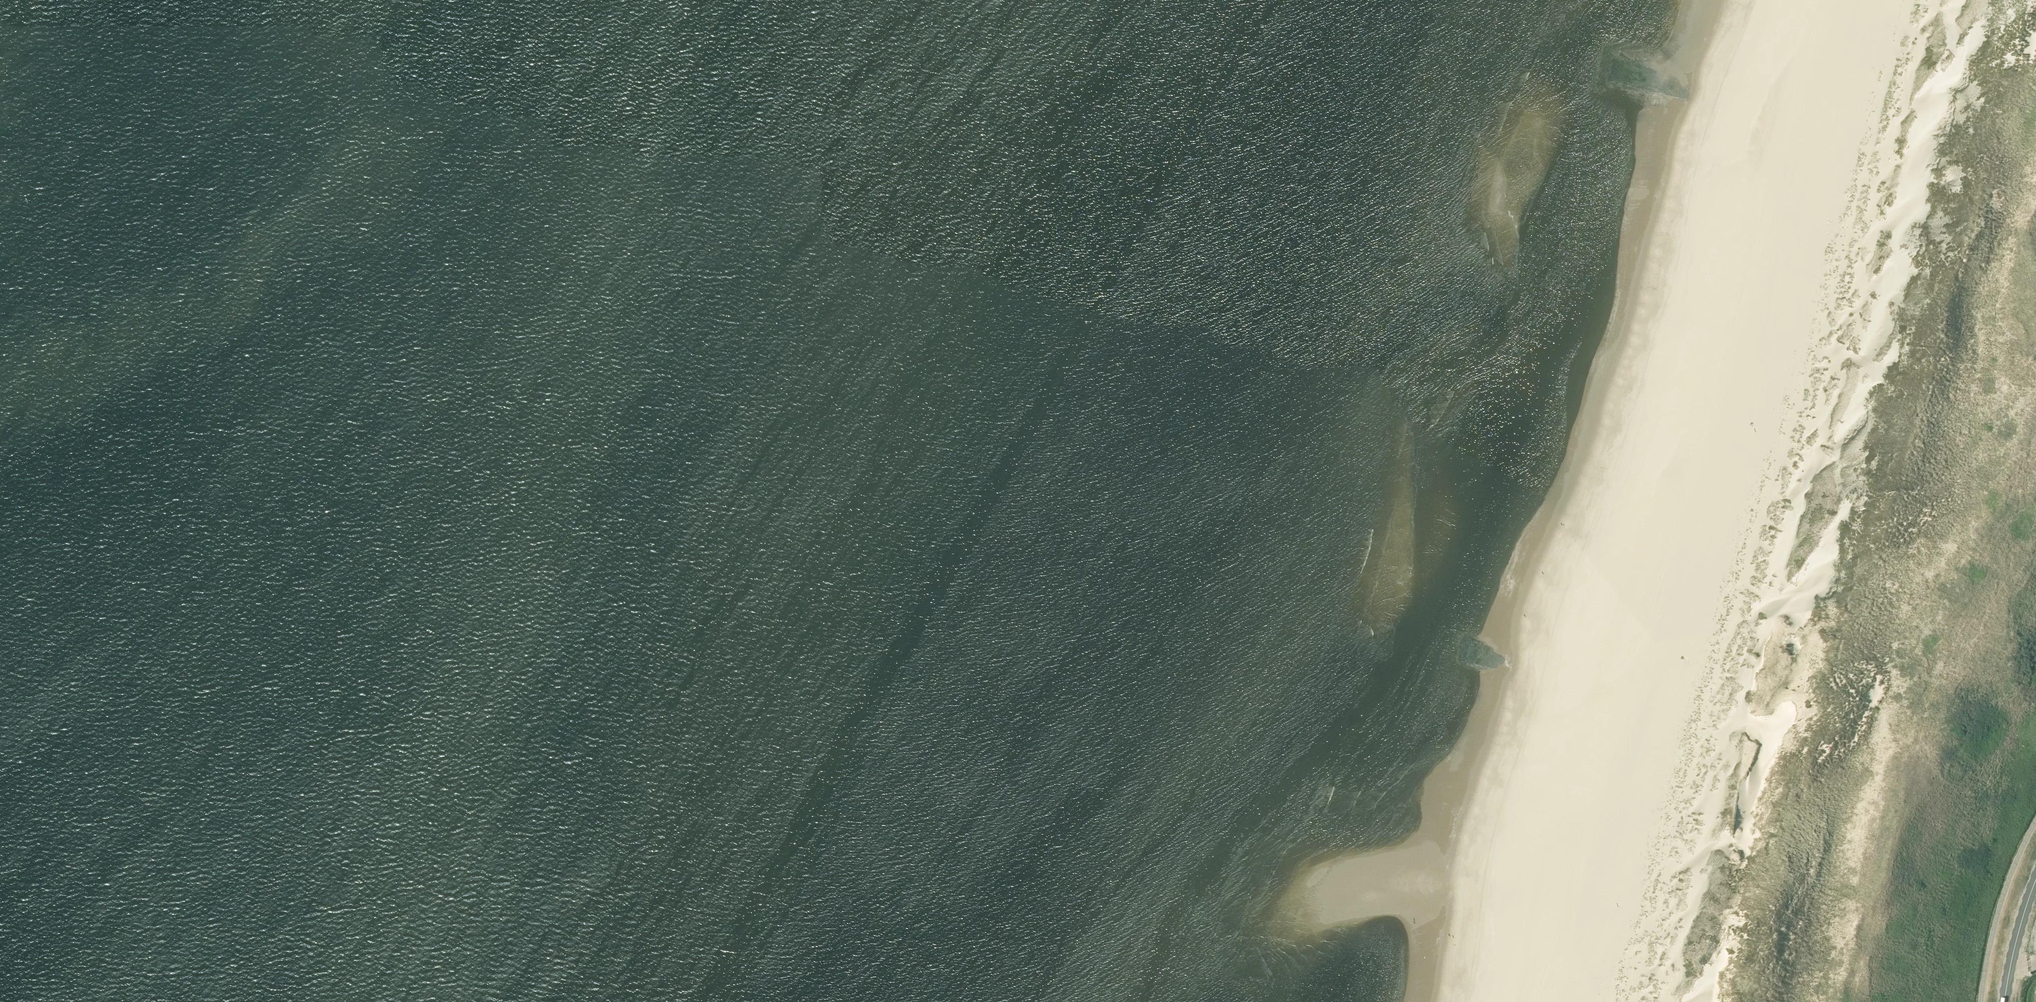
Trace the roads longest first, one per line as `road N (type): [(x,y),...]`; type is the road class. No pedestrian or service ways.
road 1 (secondary): [(2005,1001),(2035,881)]

